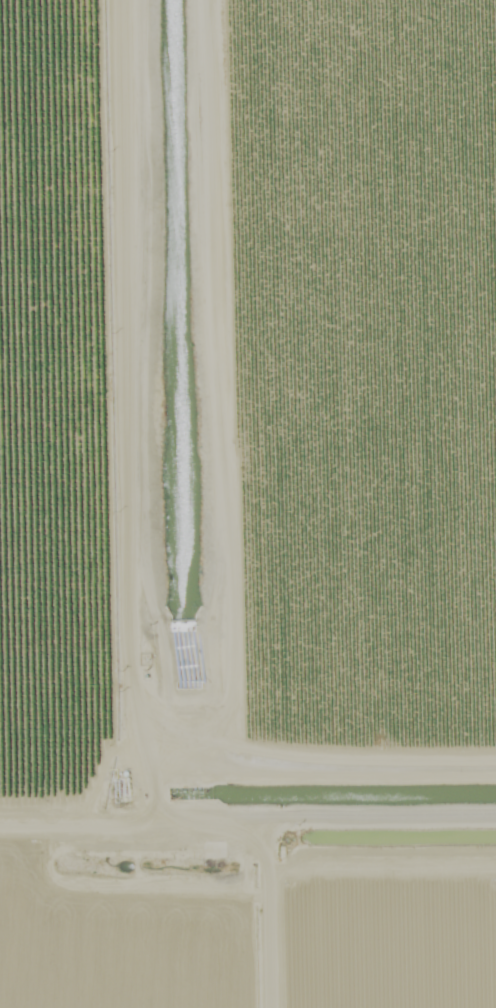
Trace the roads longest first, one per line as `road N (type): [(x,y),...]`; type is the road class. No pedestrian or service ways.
road 1 (residential): [(195,840),(206,613),(197,0)]
road 2 (residential): [(127,833),(115,0)]
road 3 (residential): [(495,842),(195,840)]
road 4 (residential): [(269,1007),(266,844)]

